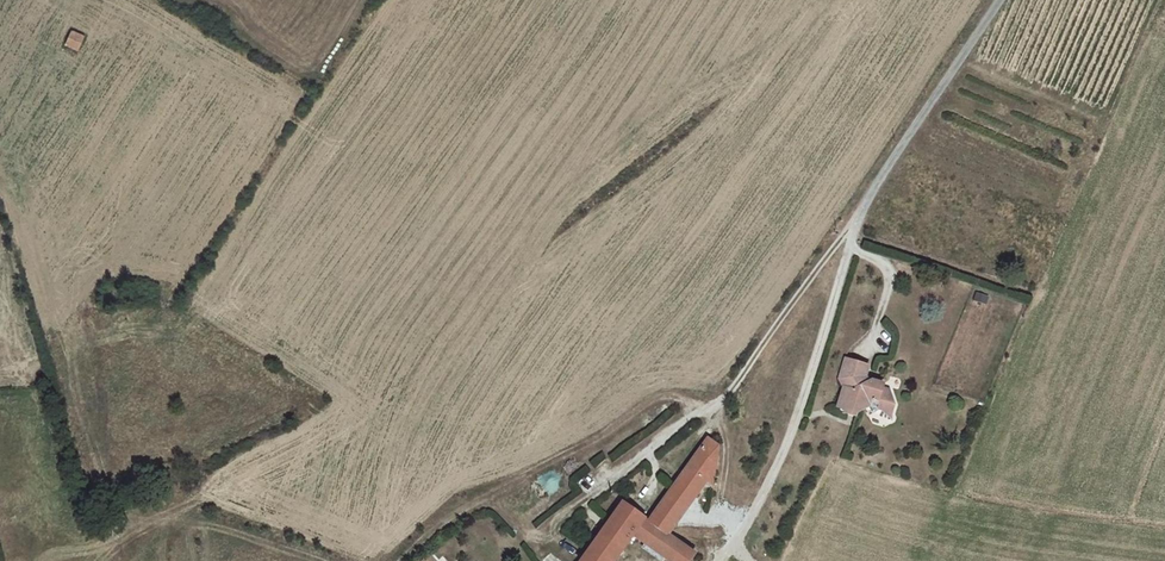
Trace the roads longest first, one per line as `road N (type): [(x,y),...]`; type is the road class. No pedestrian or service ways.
road 1 (unclassified): [(1009,0),(856,220),(771,477),(716,560)]
road 2 (track): [(856,220),(720,406),(654,394),(517,485),(449,516),(403,560)]
road 3 (track): [(312,560),(181,520),(160,537),(162,560)]

